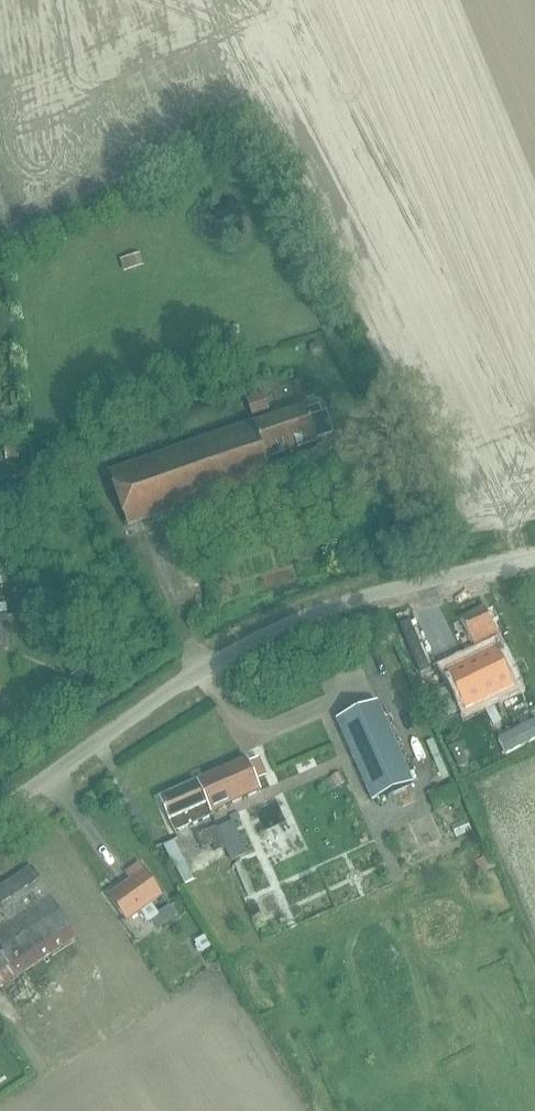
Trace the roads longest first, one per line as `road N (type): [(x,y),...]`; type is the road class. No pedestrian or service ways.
road 1 (residential): [(0,808),(242,646),(342,602),(435,578)]

